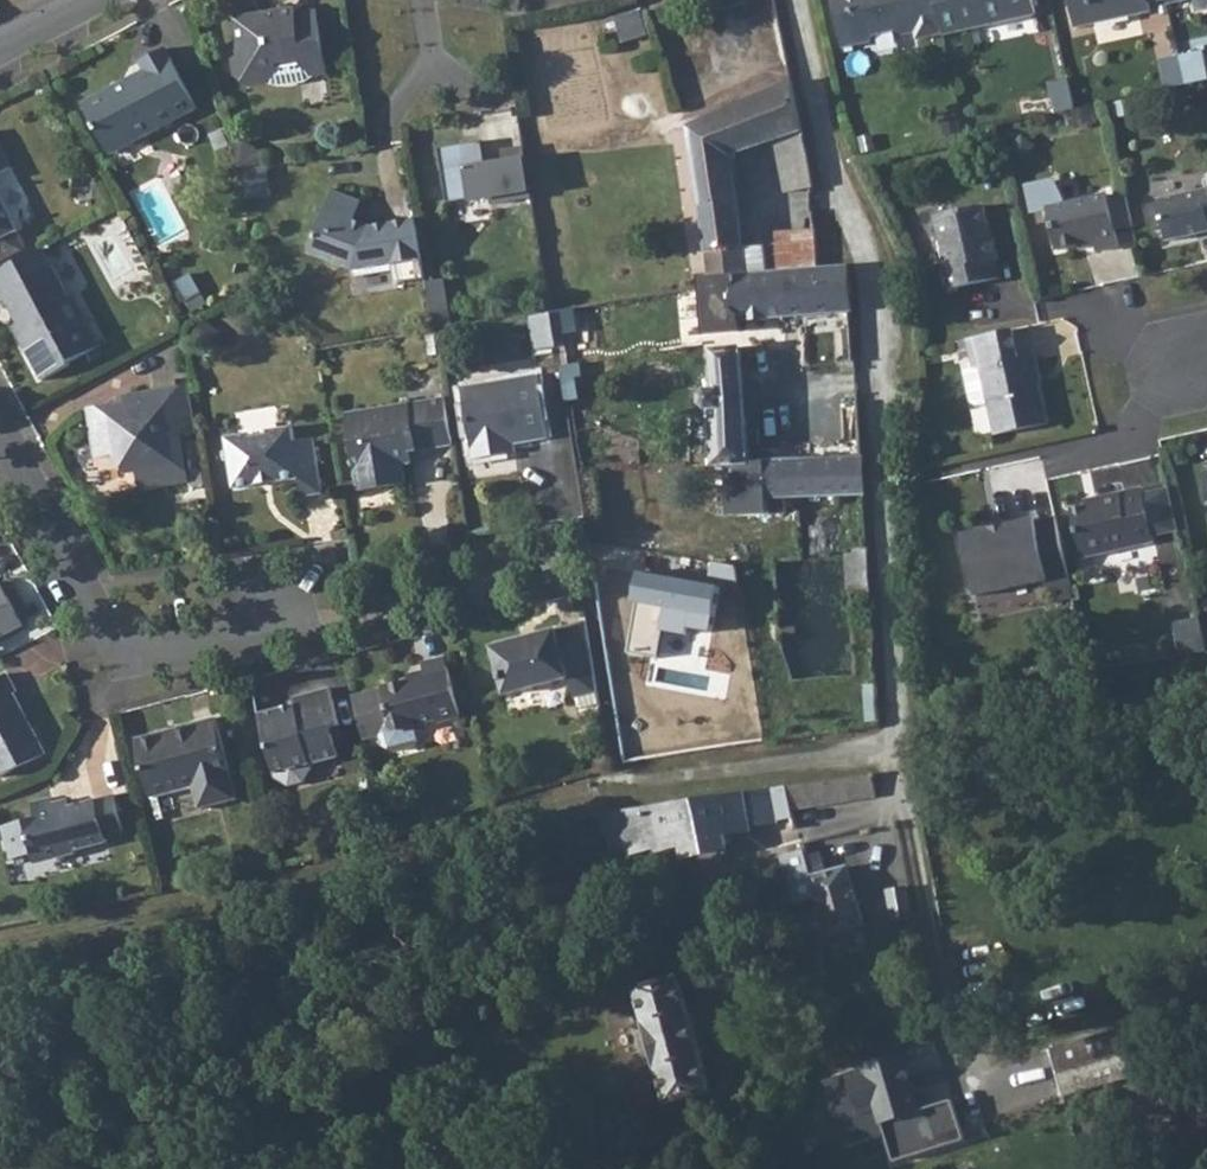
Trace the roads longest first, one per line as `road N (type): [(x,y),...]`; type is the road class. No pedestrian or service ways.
road 1 (residential): [(584,560),(115,658),(0,436)]
road 2 (residential): [(426,0),(432,64),(382,135)]
road 3 (residential): [(119,0),(0,56)]

